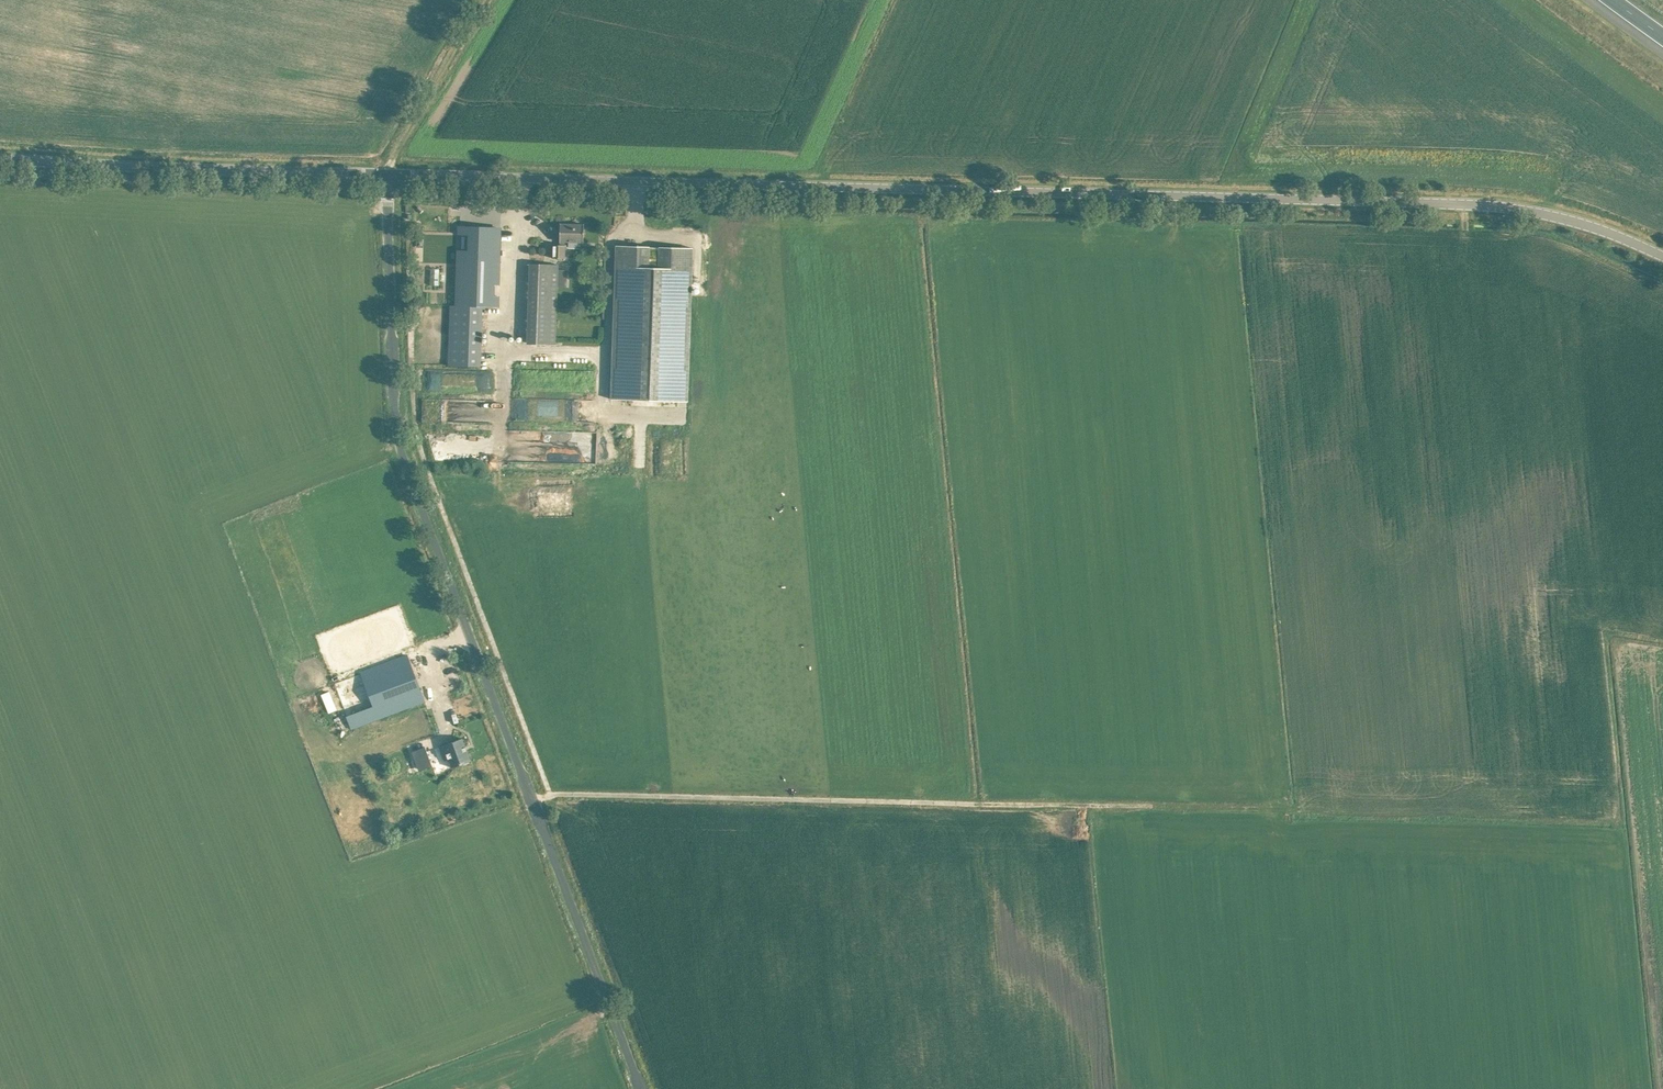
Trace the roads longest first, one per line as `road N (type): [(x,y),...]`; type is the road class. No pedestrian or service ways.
road 1 (tertiary): [(1662,256),(1557,217),(1471,205),(388,175)]
road 2 (unclassified): [(641,1088),(402,453),(388,175)]
road 3 (track): [(1289,808),(532,799)]
road 4 (tertiary): [(388,175),(0,158)]
road 5 (track): [(388,175),(483,0)]

